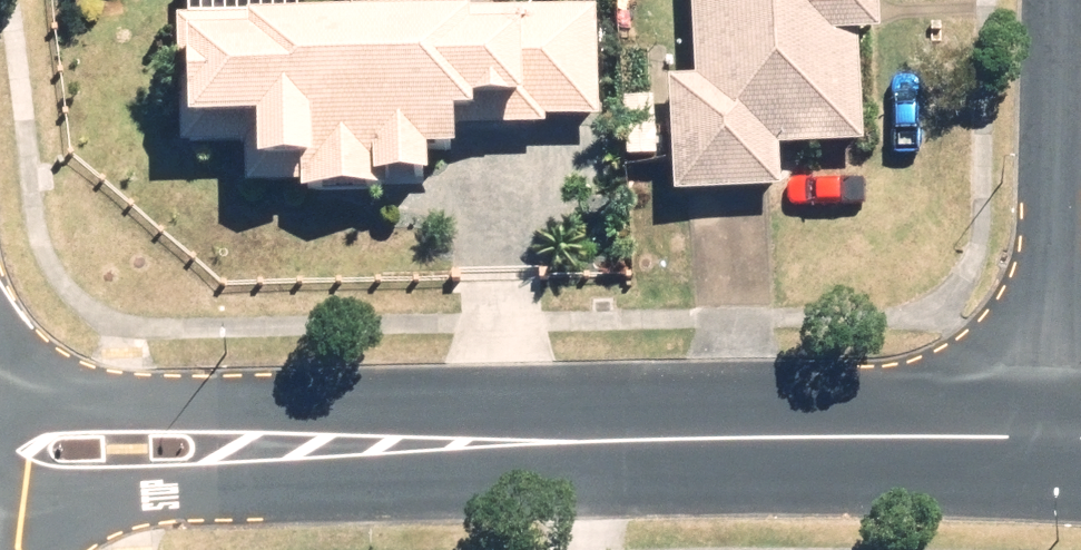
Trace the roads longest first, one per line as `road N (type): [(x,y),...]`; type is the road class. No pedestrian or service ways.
road 1 (residential): [(612,439),(350,497),(0,498)]
road 2 (residential): [(0,396),(340,391),(612,439)]
road 3 (residential): [(1035,444),(1058,0)]
road 4 (residential): [(612,439),(1035,444)]

